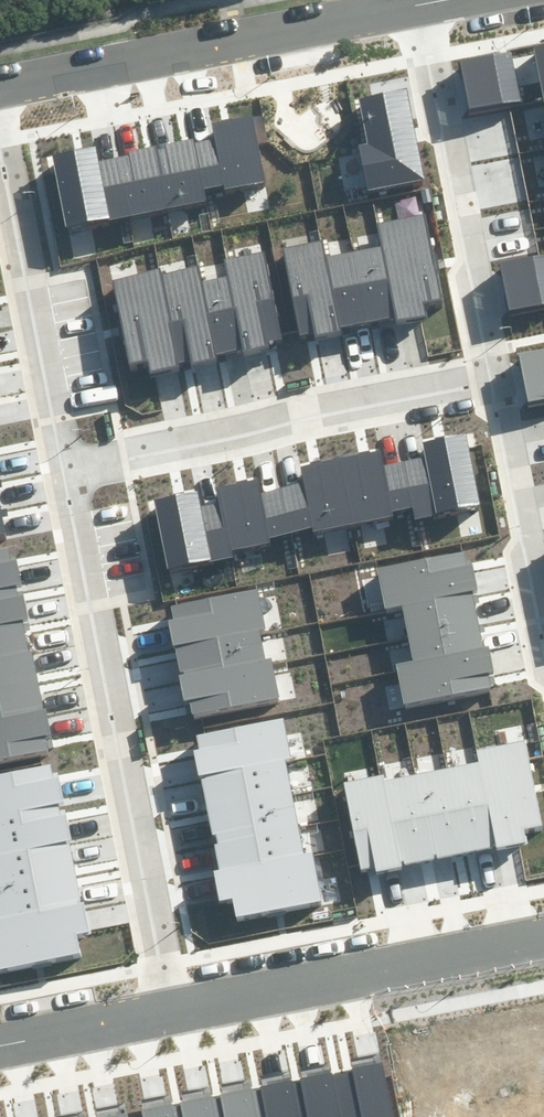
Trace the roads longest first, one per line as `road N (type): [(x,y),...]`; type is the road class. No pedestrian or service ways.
road 1 (residential): [(63,470),(170,1011)]
road 2 (residential): [(63,470),(498,381)]
road 3 (residential): [(419,6),(498,381)]
road 4 (residential): [(543,938),(170,1011)]
road 5 (residential): [(357,19),(0,87)]
road 6 (residential): [(0,149),(63,470)]
road 7 (residential): [(498,381),(543,613)]
road 8 (residential): [(170,1011),(0,1046)]

